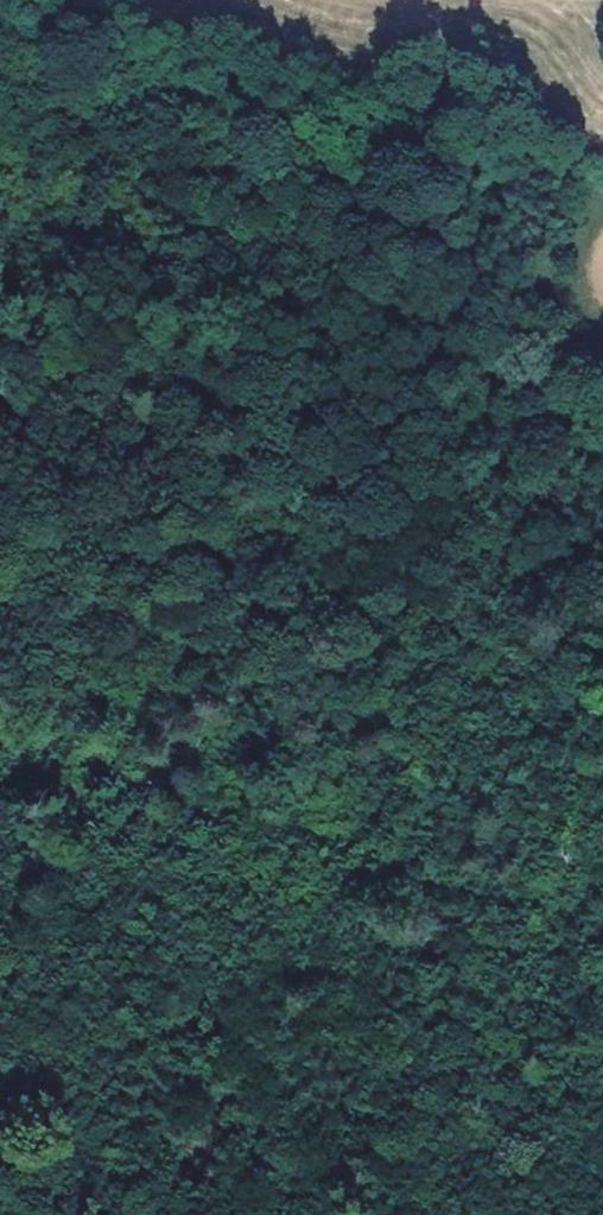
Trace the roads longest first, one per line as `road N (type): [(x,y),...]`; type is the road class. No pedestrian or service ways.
road 1 (track): [(0,749),(602,946)]

